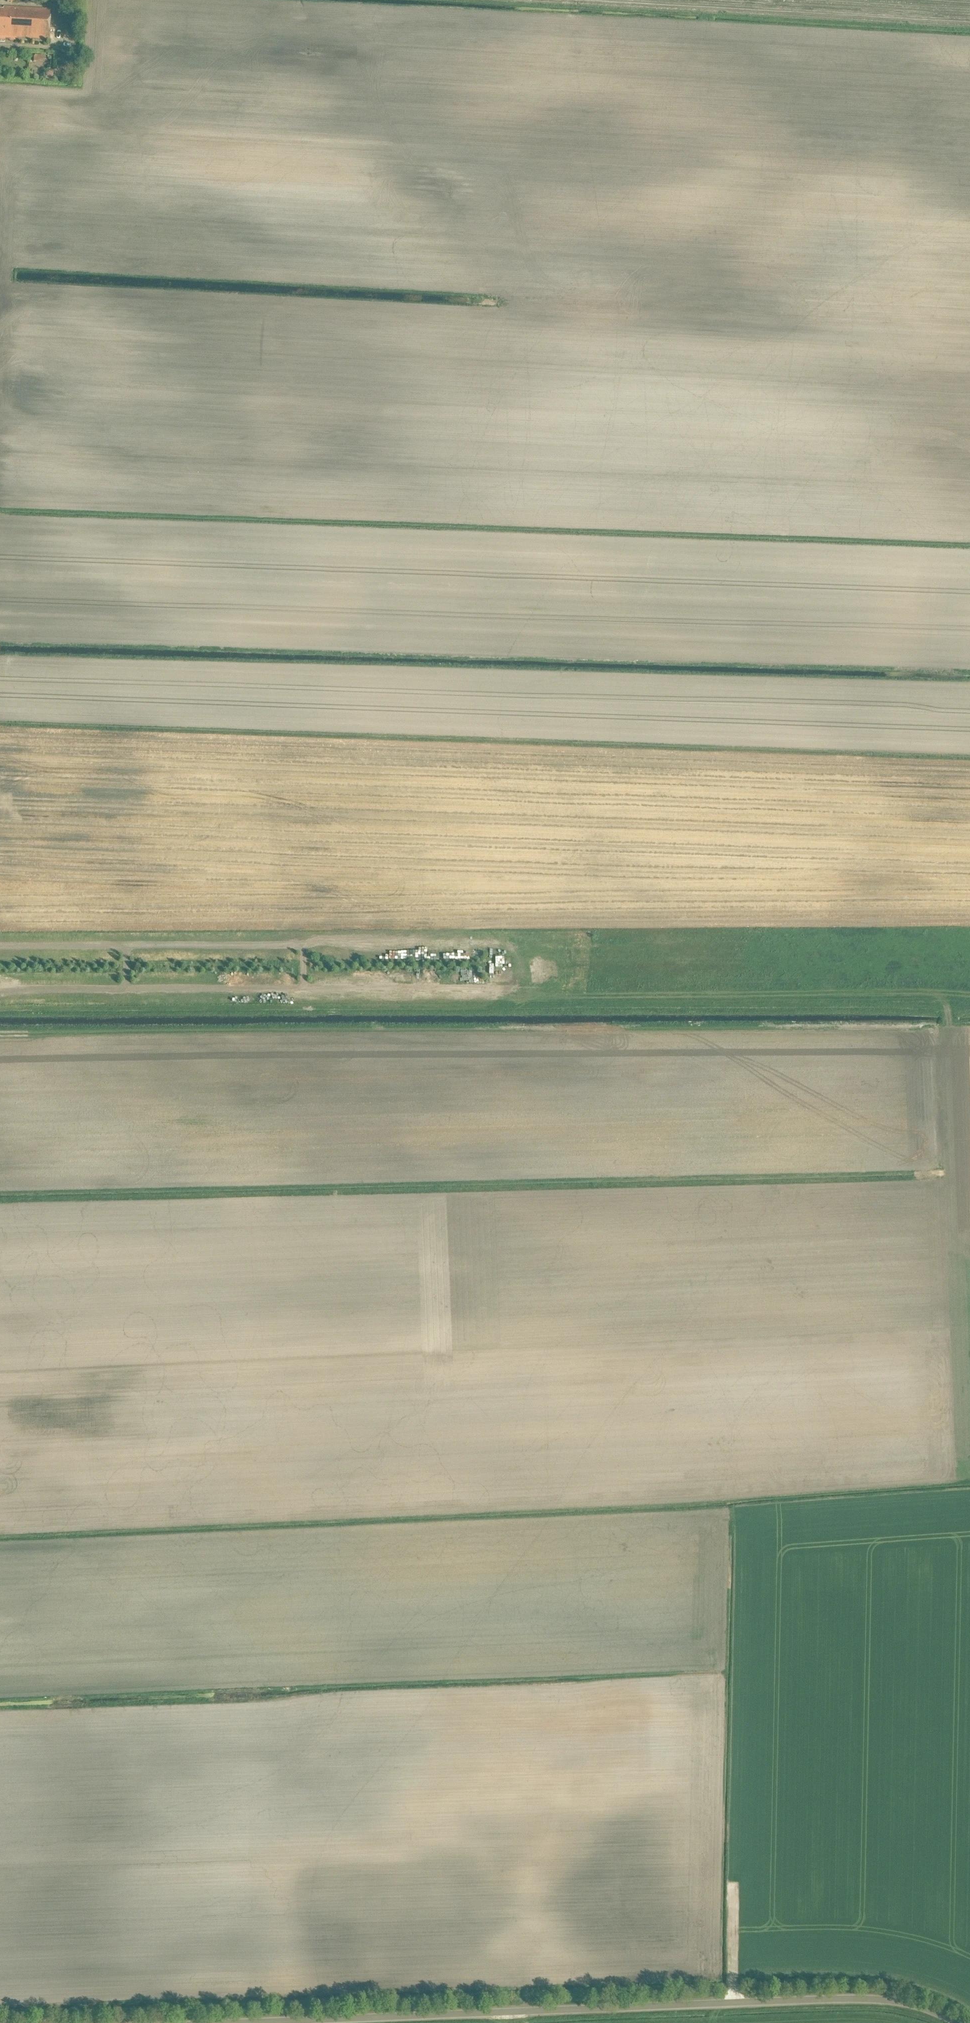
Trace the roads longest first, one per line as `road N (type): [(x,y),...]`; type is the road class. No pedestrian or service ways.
road 1 (unclassified): [(954,2022),(918,2007),(845,1999),(261,2022)]

